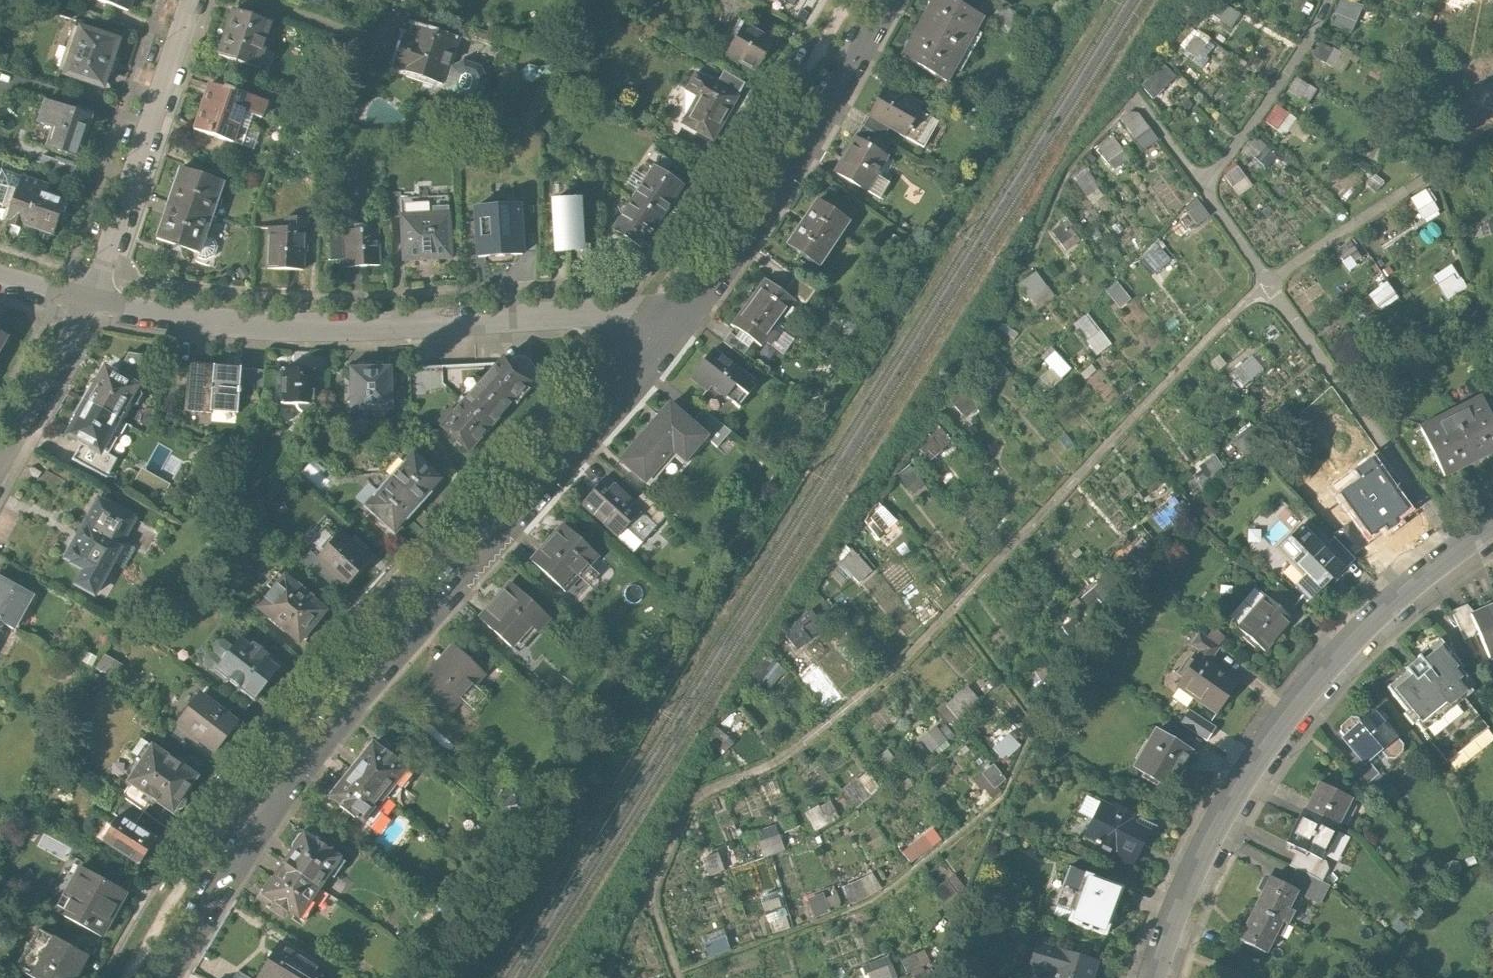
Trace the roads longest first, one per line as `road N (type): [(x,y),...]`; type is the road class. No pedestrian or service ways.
road 1 (residential): [(175,977),(226,885),(331,738),(662,354)]
road 2 (residential): [(662,354),(596,316),(250,327),(87,300)]
road 3 (residential): [(1159,977),(1200,864),(1296,710),(1387,606),(1492,522)]
road 4 (residential): [(662,354),(743,249),(887,0)]
road 5 (residential): [(193,0),(139,181),(87,300)]
road 6 (residential): [(87,300),(0,471)]

